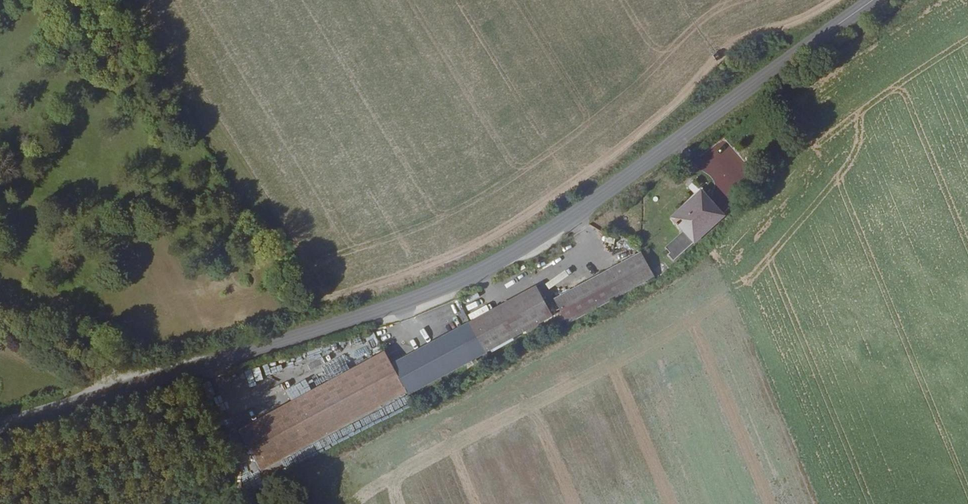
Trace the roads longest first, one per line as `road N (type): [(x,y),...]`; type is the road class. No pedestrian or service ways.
road 1 (tertiary): [(883,0),(544,232),(443,287),(0,423)]
road 2 (track): [(0,324),(101,373),(110,391)]

